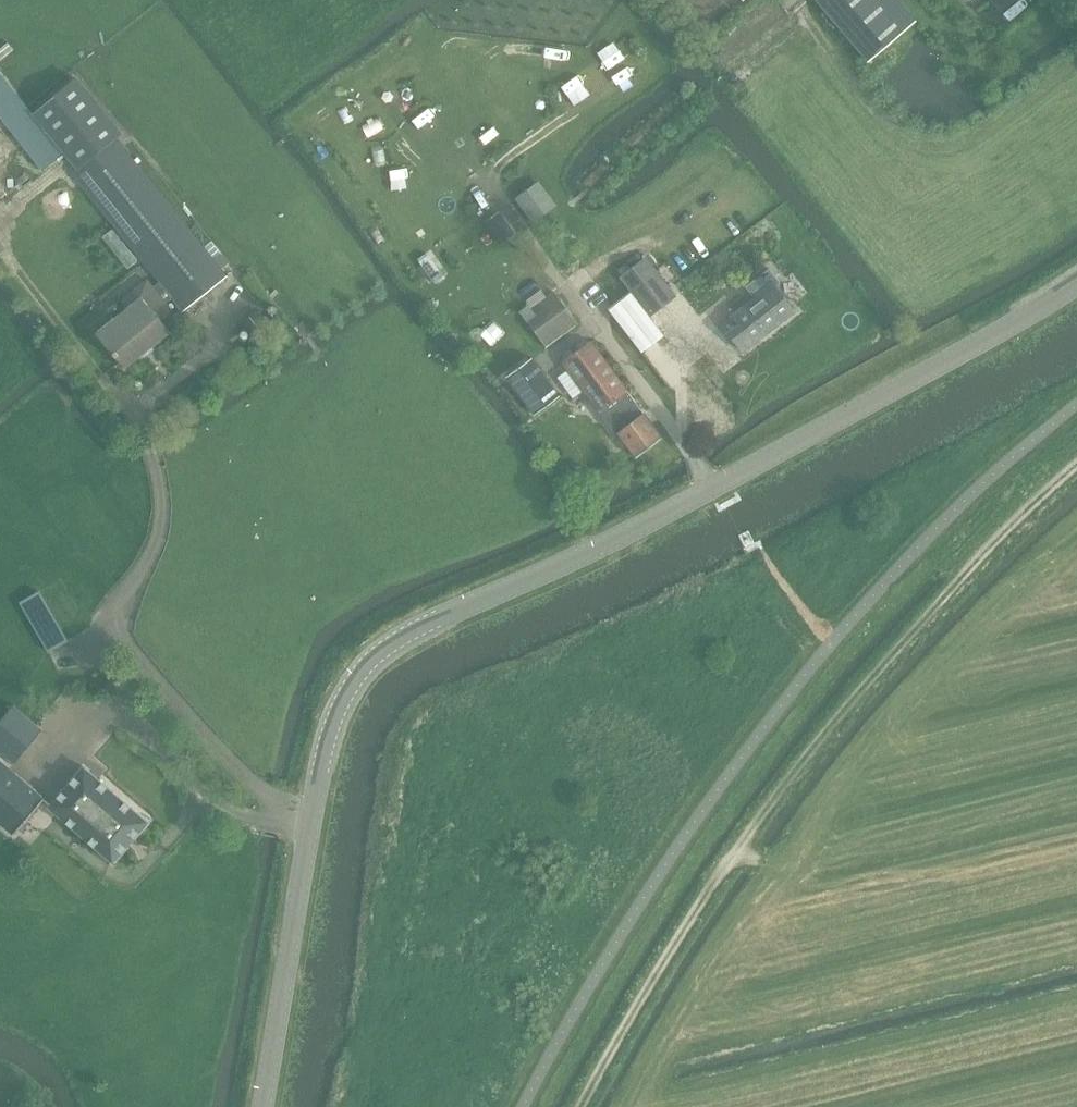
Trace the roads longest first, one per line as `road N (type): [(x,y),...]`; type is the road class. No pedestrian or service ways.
road 1 (secondary): [(261,1106),(326,747),(363,673),(421,631),(608,549),(1076,292)]
road 2 (track): [(1076,476),(959,591),(730,850),(576,1106)]

